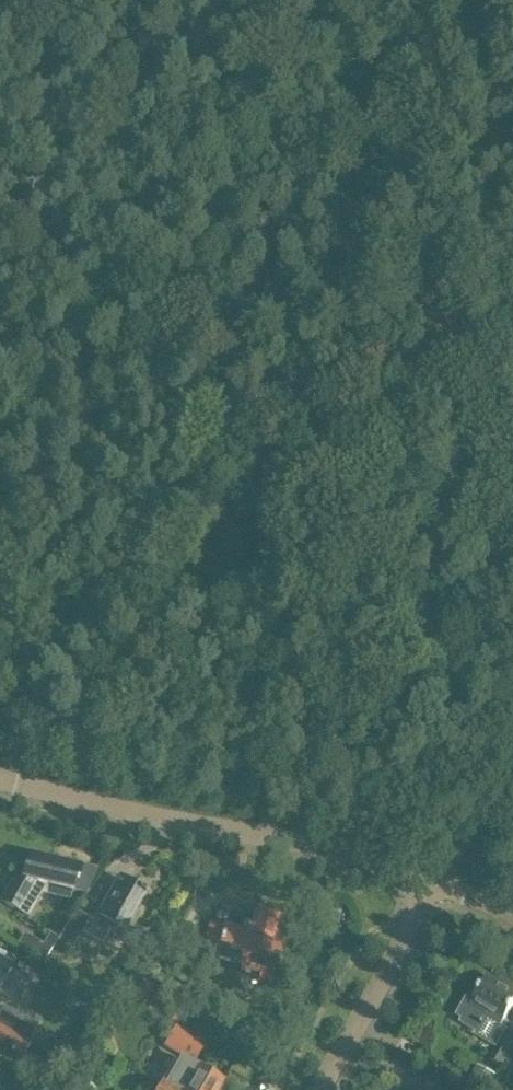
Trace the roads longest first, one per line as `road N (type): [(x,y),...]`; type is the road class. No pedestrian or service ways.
road 1 (track): [(512,526),(0,262)]
road 2 (residential): [(429,877),(0,781)]
road 3 (residential): [(321,1089),(399,954),(429,877)]

